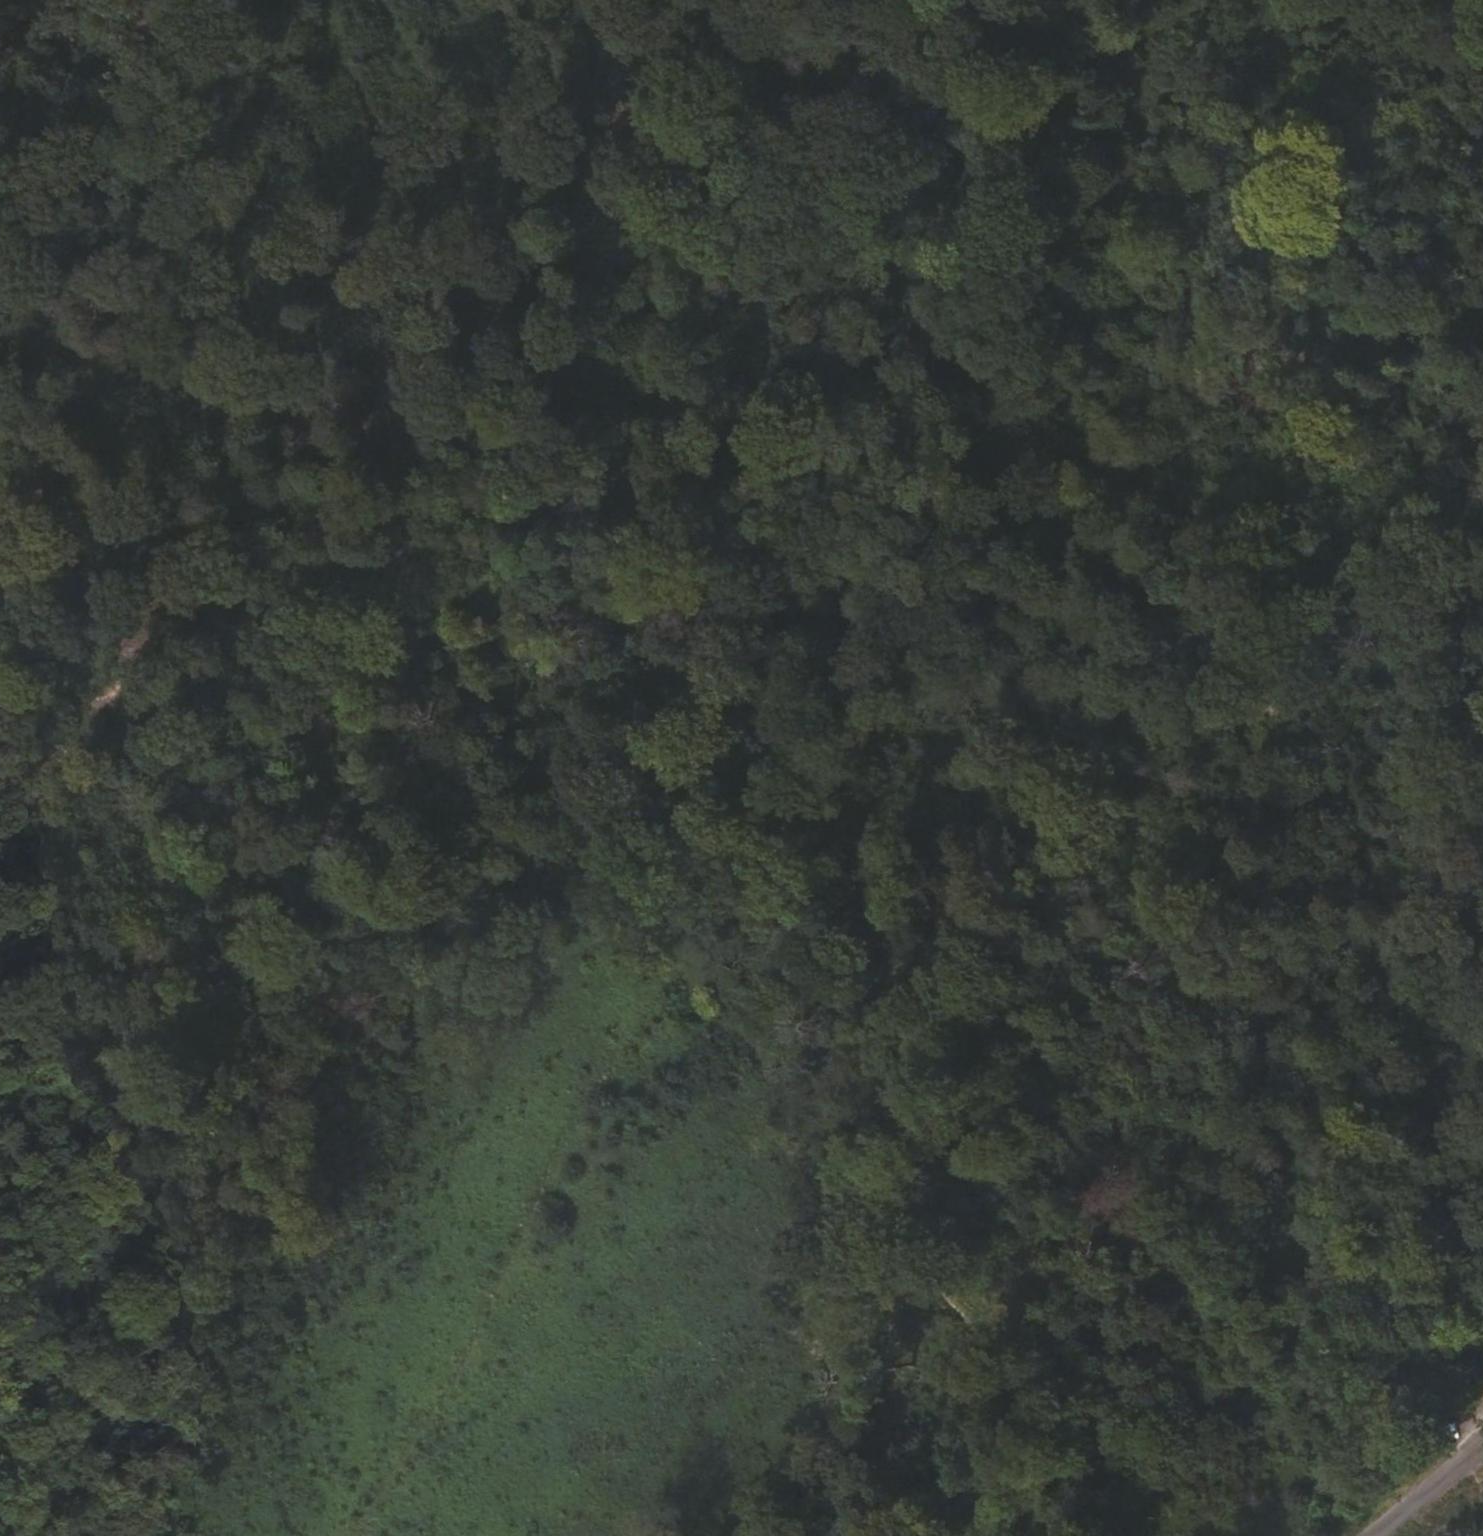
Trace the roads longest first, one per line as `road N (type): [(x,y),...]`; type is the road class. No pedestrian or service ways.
road 1 (track): [(350,1535),(473,1350),(557,1145),(792,815)]
road 2 (unclassified): [(1363,1535),(1482,1438)]

